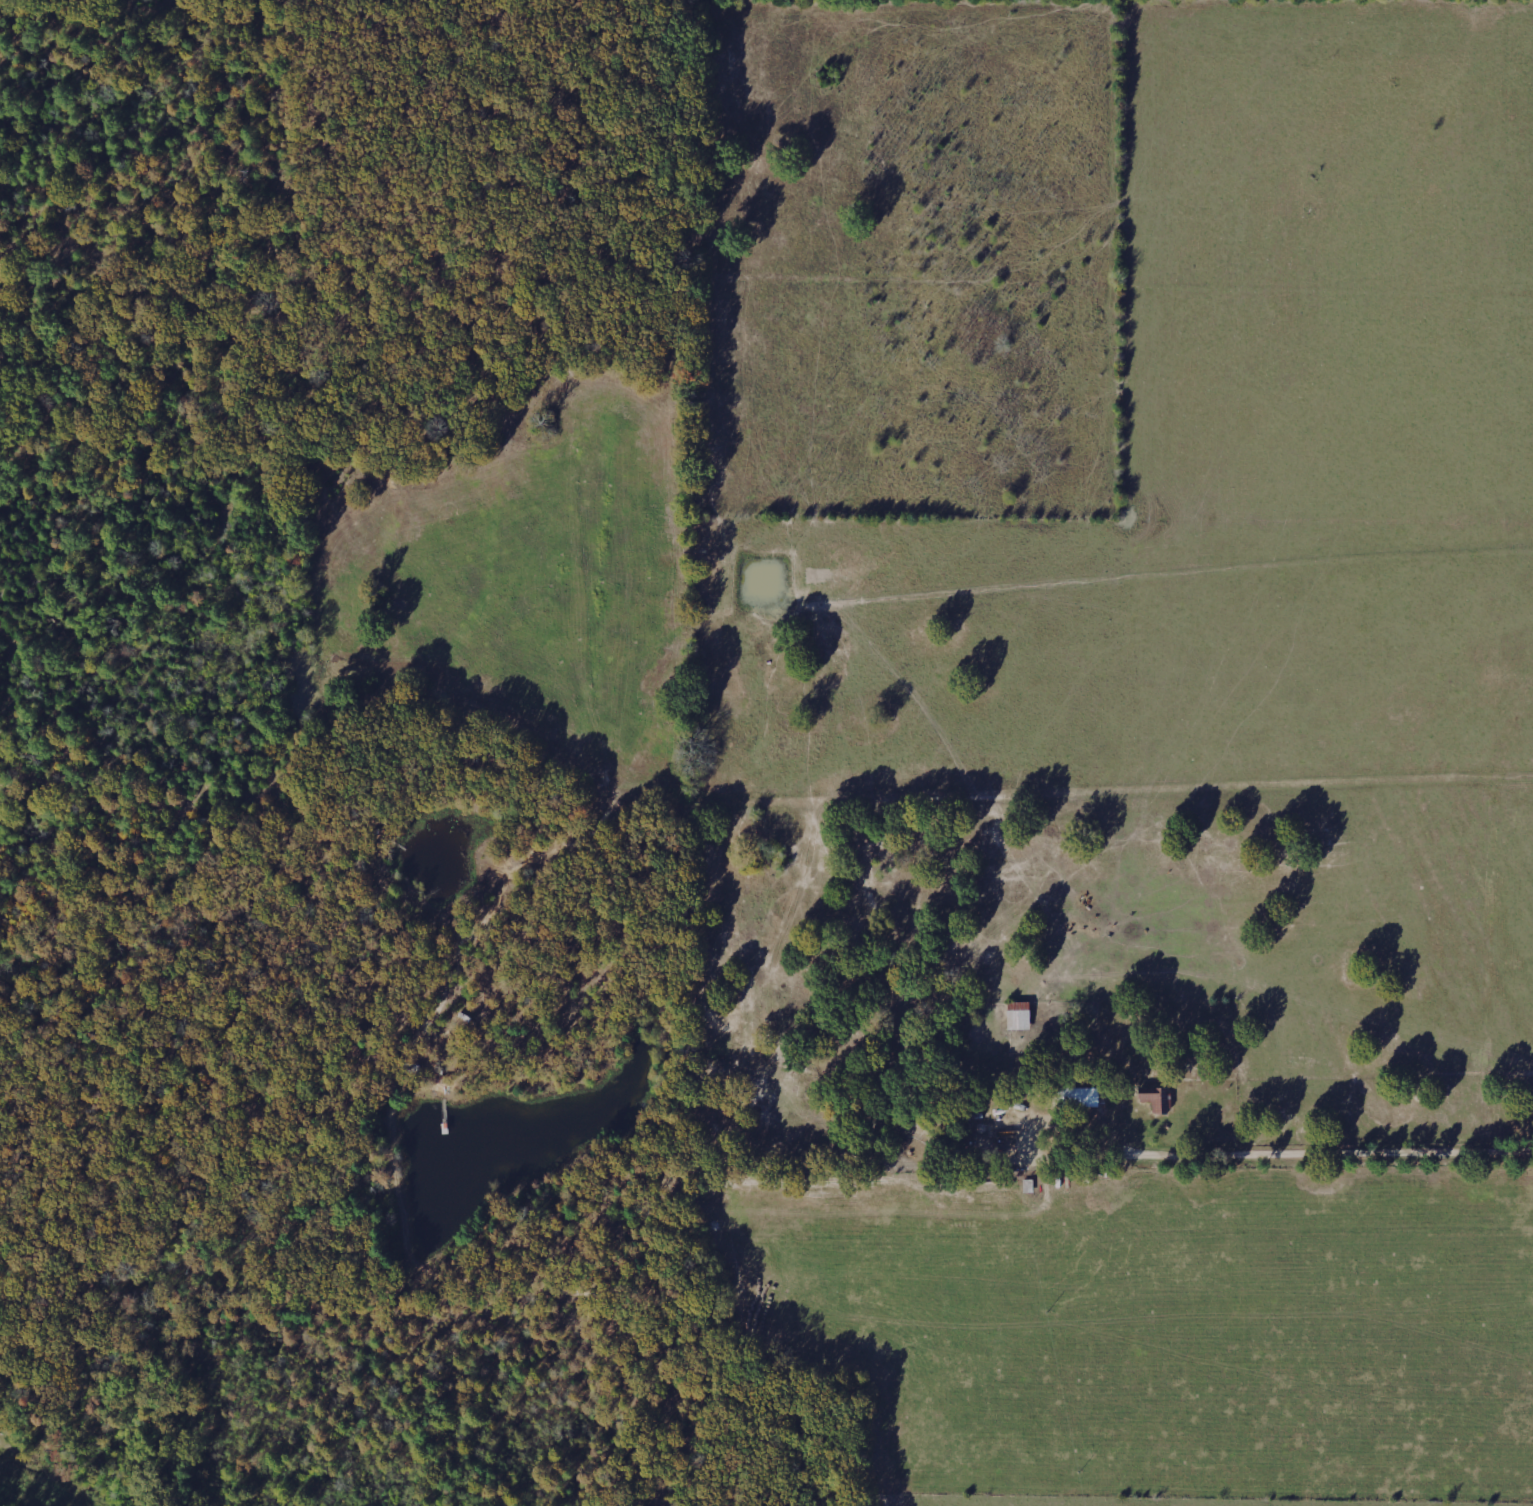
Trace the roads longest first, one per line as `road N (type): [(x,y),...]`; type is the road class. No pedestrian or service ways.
road 1 (residential): [(407,680),(425,677),(671,794),(1532,791)]

